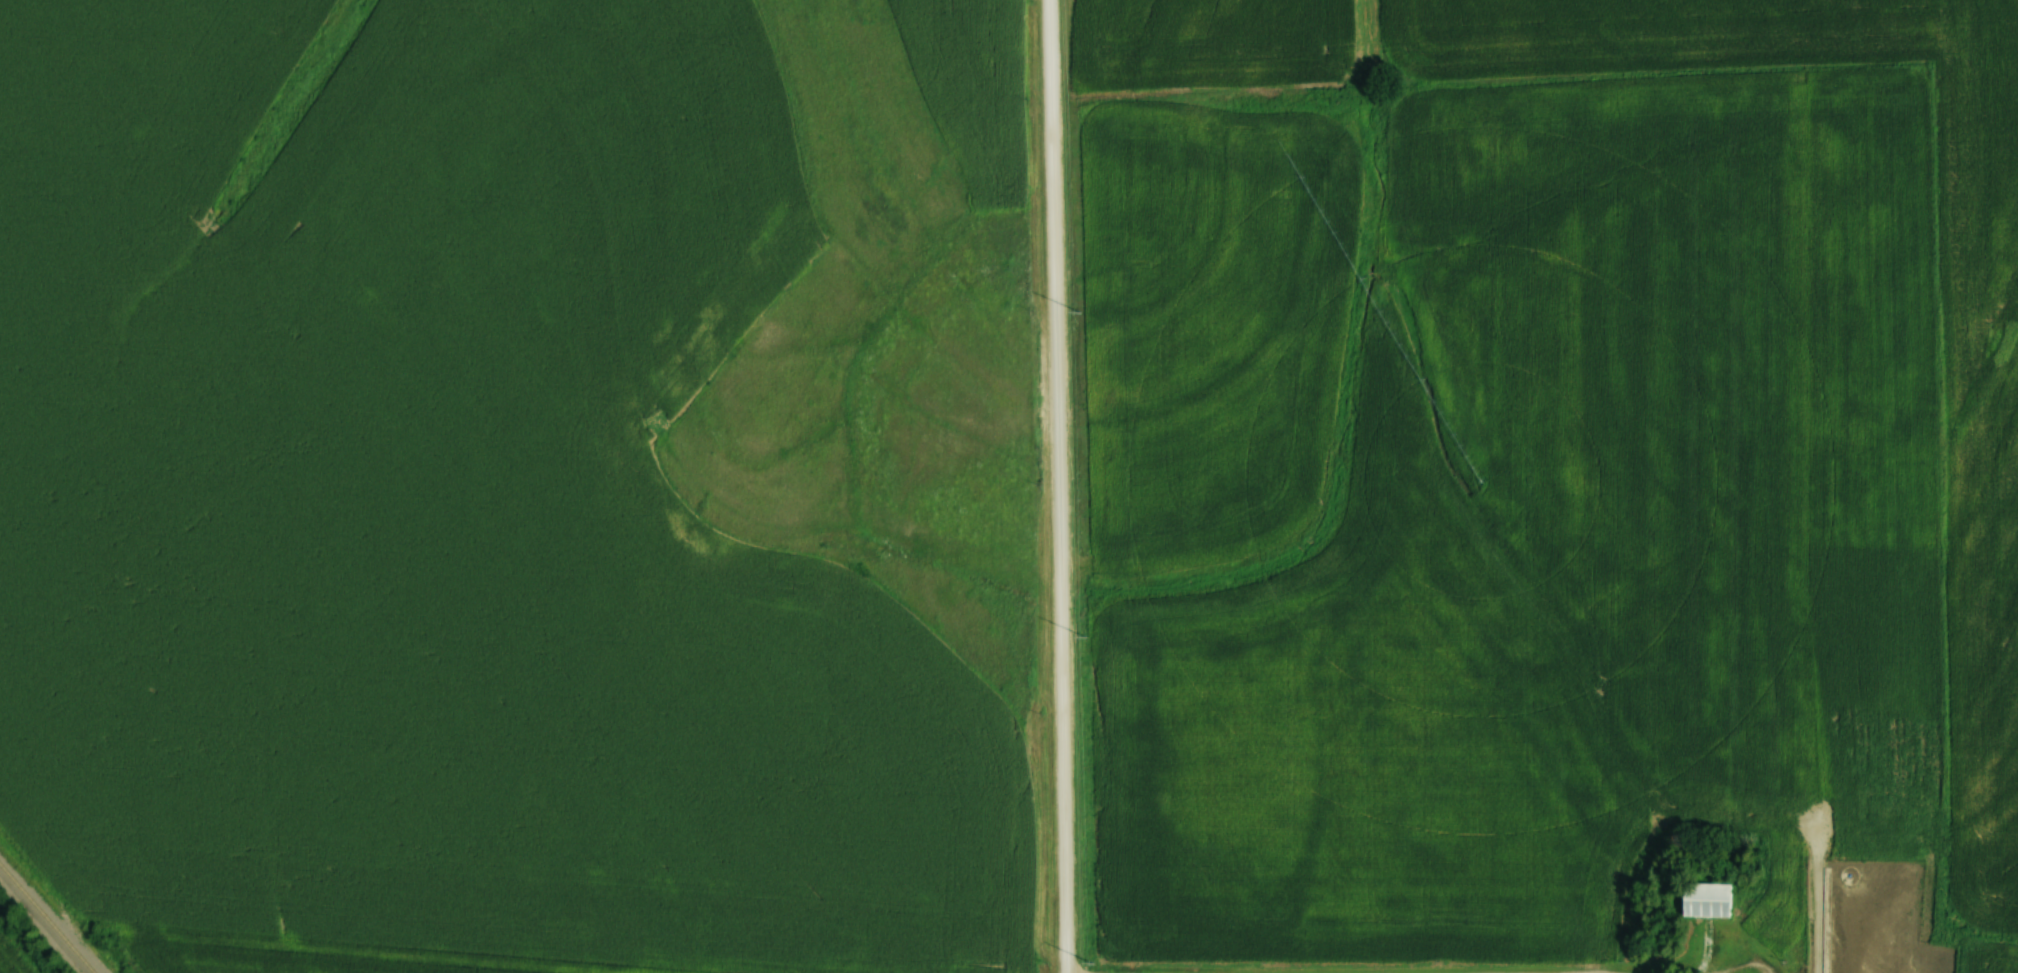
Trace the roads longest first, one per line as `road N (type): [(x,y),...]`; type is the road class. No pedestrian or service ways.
road 1 (residential): [(1073,972),(1052,0)]

